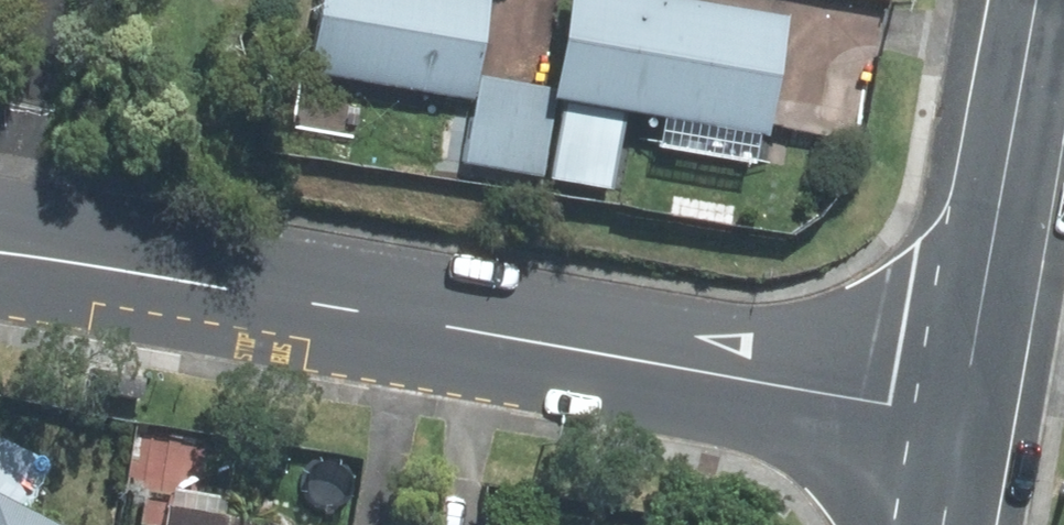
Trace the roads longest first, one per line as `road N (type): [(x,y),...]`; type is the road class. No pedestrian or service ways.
road 1 (residential): [(966,420),(0,252)]
road 2 (residential): [(1040,0),(966,420)]

